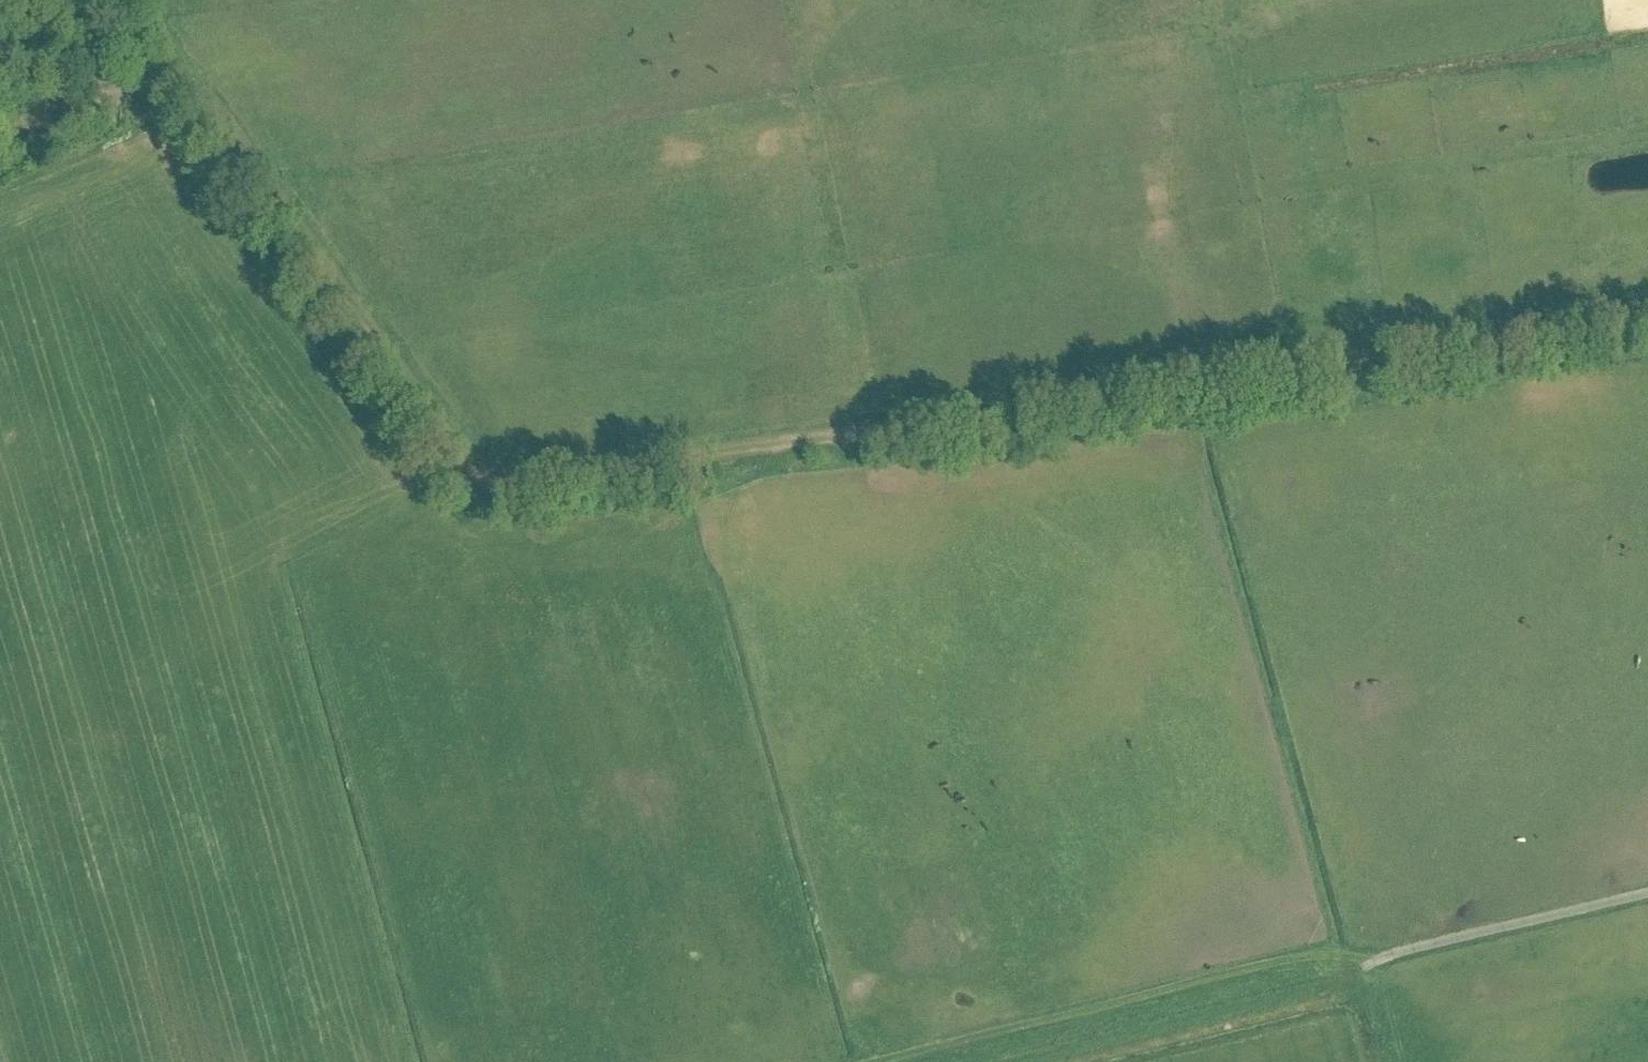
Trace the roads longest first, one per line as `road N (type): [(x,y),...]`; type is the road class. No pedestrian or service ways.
road 1 (track): [(1647,323),(492,484),(193,84),(173,72),(119,0)]
road 2 (track): [(1647,895),(1362,969)]
road 3 (track): [(0,144),(173,72)]

